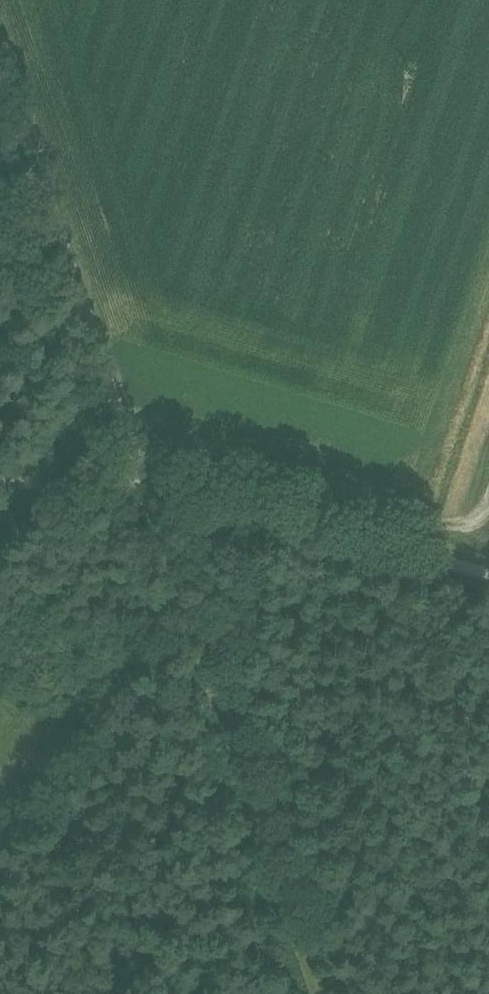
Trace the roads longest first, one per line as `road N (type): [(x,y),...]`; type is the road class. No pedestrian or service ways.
road 1 (unclassified): [(0,45),(136,434),(488,558)]
road 2 (track): [(136,434),(337,993)]
road 3 (track): [(0,465),(157,502)]

